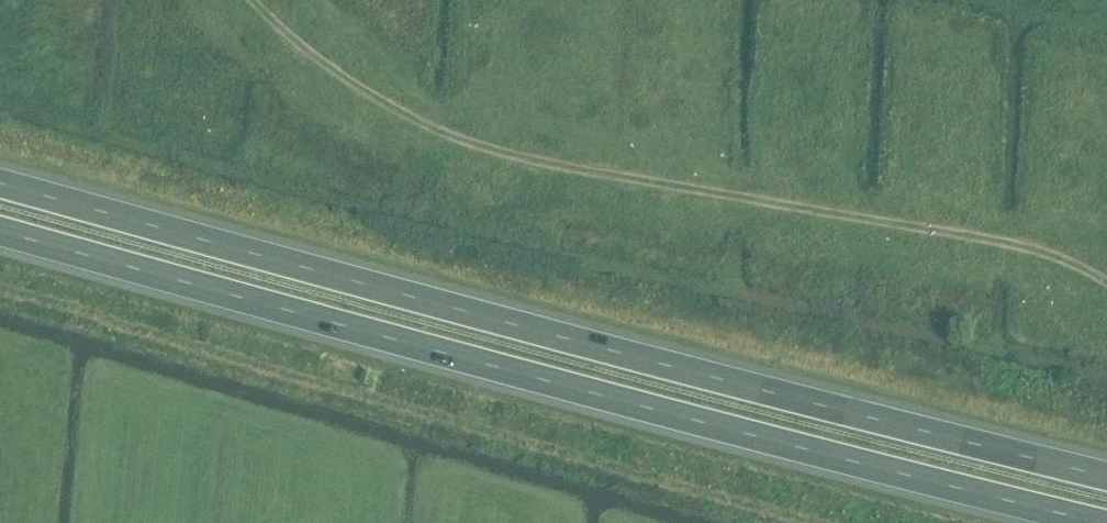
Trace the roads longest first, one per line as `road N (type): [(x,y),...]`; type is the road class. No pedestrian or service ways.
road 1 (trunk): [(1106,479),(0,184)]
road 2 (trunk): [(0,230),(1095,522)]
road 3 (track): [(1106,283),(1005,242),(494,152),(334,73),(251,0)]

